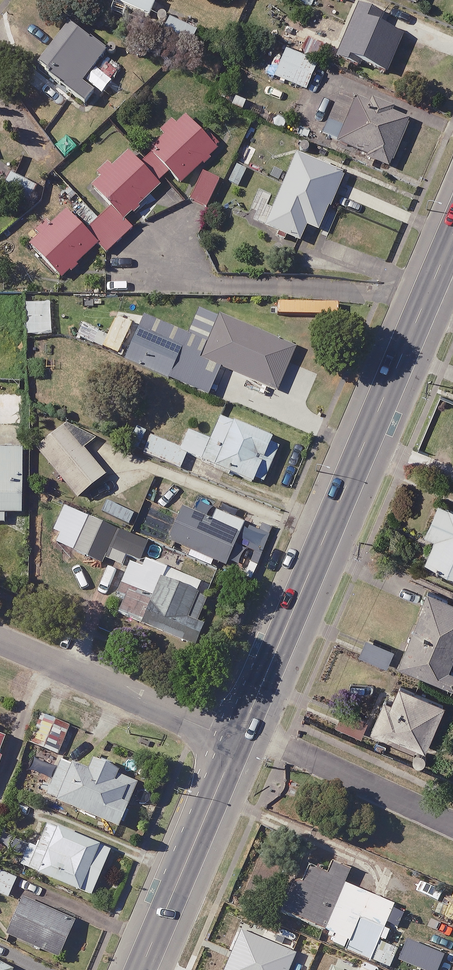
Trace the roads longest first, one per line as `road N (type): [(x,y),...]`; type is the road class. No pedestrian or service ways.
road 1 (tertiary): [(243,729),(452,237)]
road 2 (residential): [(0,642),(236,743)]
road 3 (tertiary): [(140,969),(236,743)]
road 4 (unclassified): [(452,826),(243,729)]

